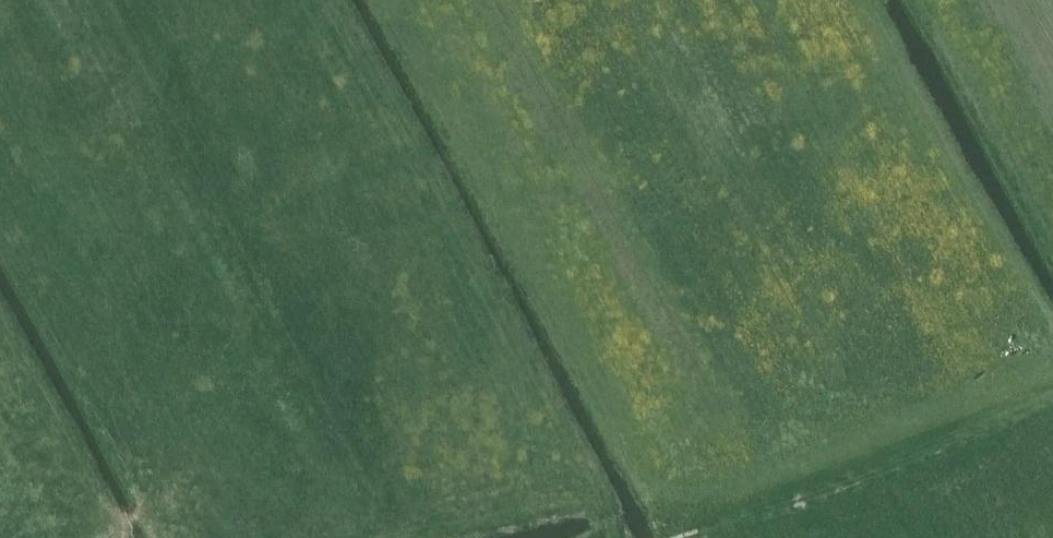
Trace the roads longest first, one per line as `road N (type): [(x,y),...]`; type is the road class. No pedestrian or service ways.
road 1 (track): [(688,537),(940,446),(1052,395)]

